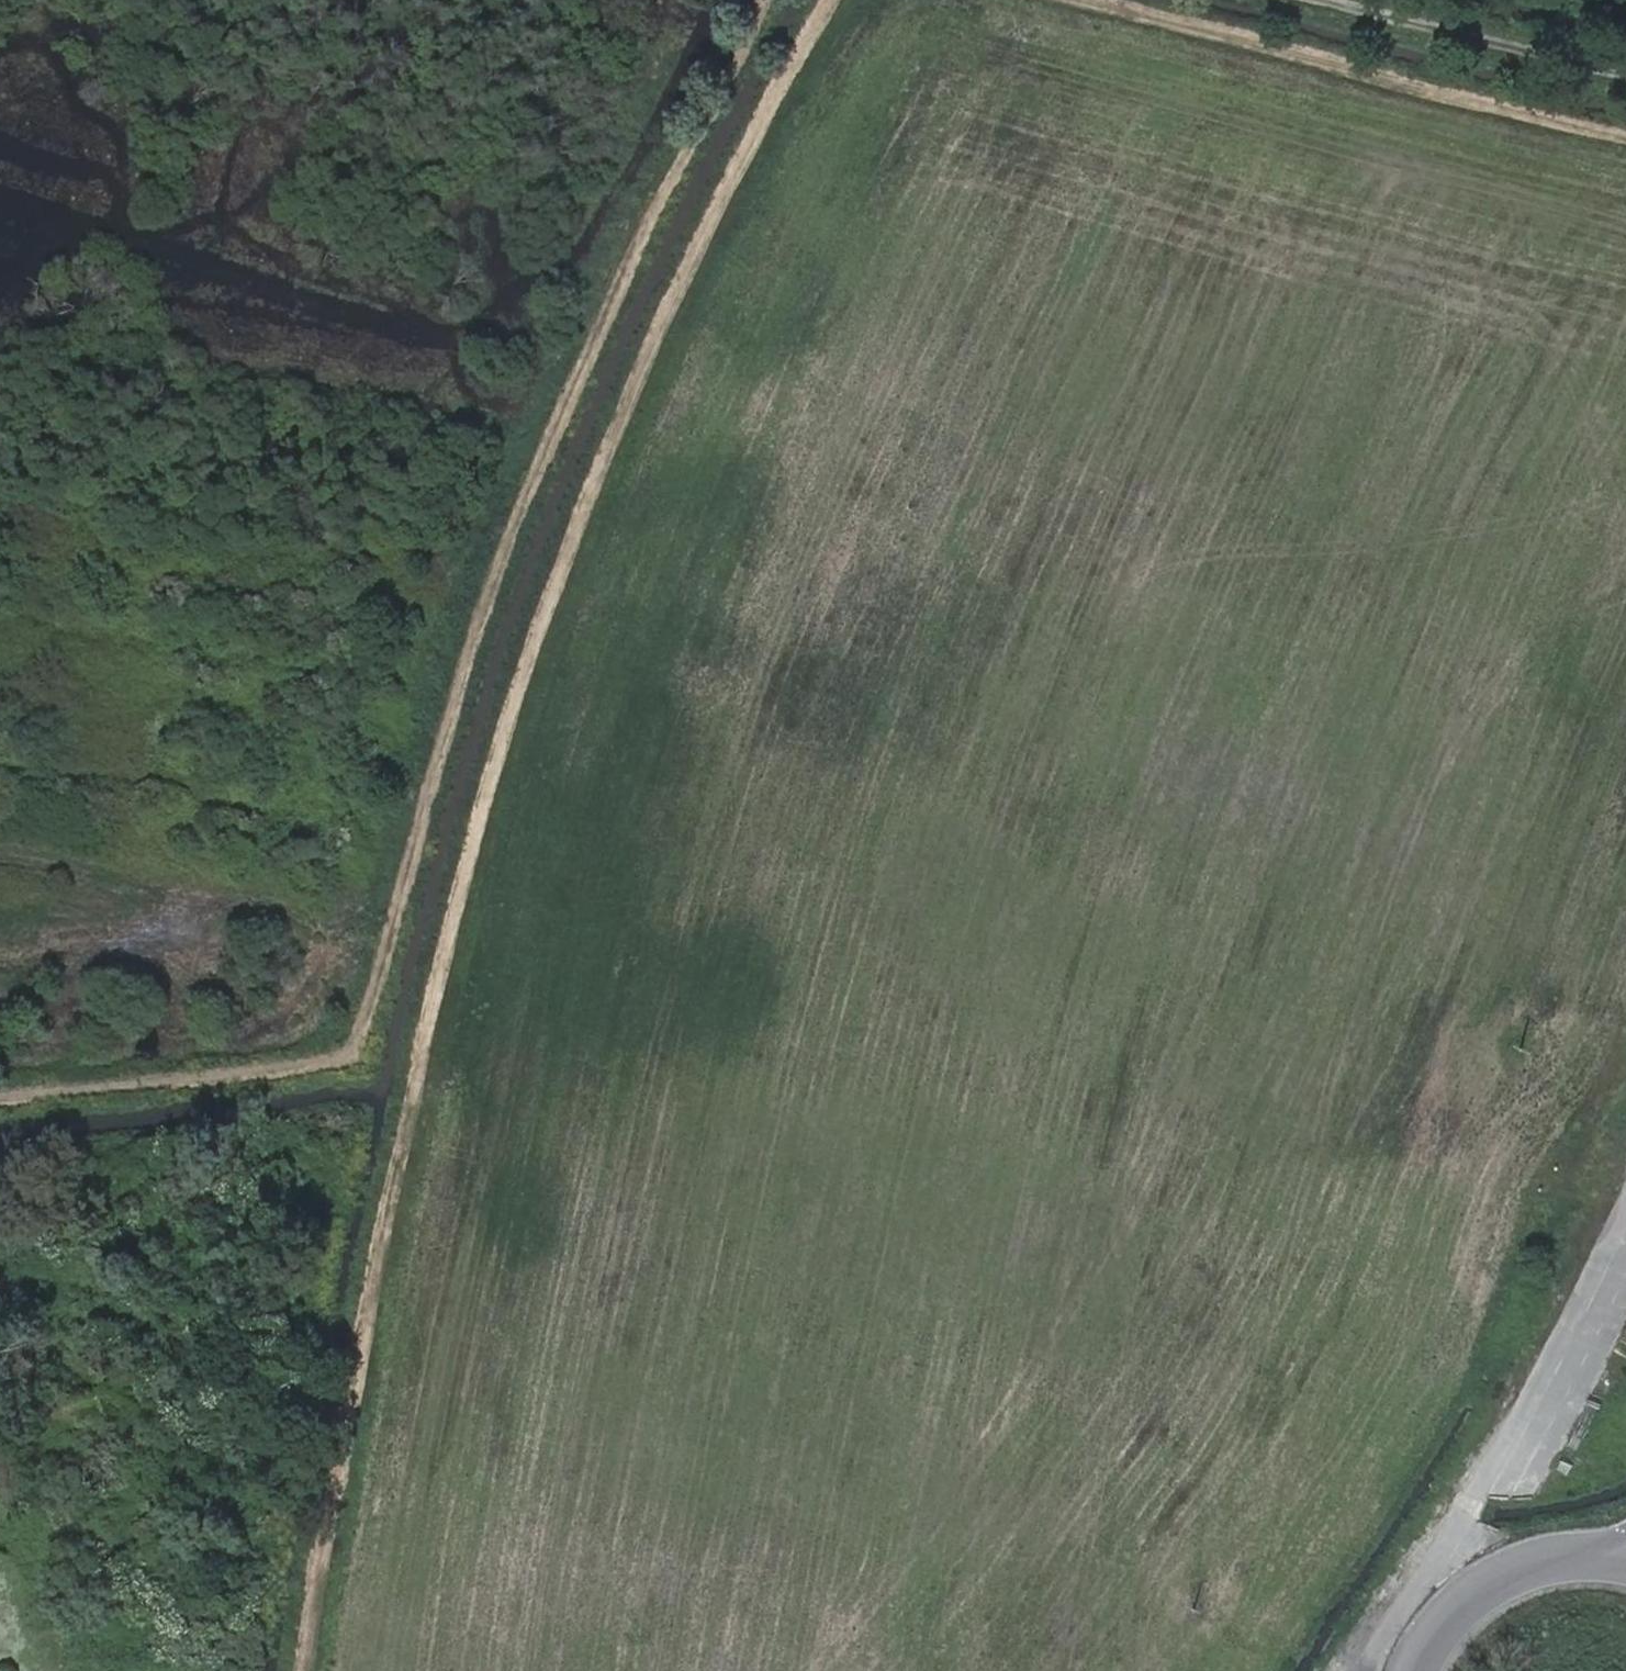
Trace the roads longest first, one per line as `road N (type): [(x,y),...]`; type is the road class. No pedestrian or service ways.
road 1 (track): [(1334,0),(1625,68)]
road 2 (secondary): [(1625,1551),(1567,1549),(1510,1565),(1460,1598),(1423,1644),(1413,1670)]

